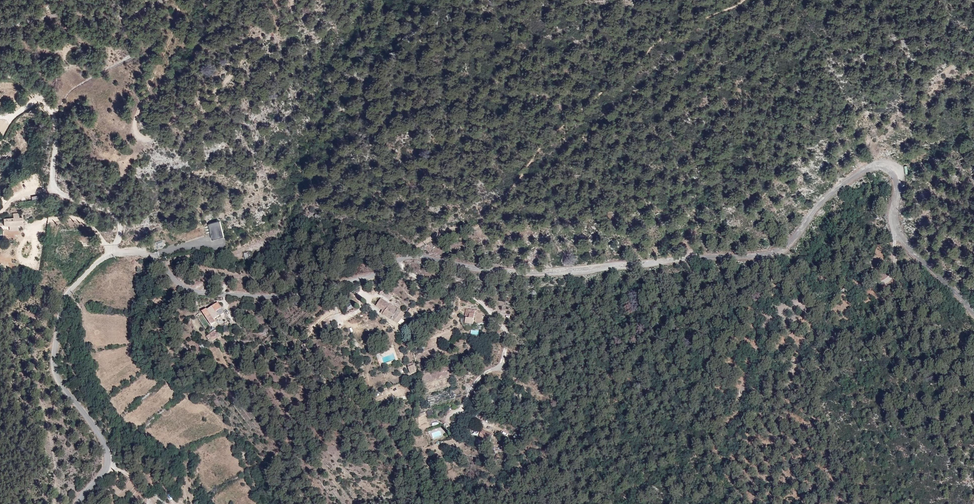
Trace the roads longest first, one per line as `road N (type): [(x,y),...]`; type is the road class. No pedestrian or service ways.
road 1 (unclassified): [(399,258),(513,273),(772,253),(850,180),(885,169),(894,177),(899,239),(973,316)]
road 2 (unclassified): [(399,258),(281,296),(191,290),(134,250),(91,268),(63,307),(51,361),(112,465),(79,503)]
road 3 (track): [(893,224),(882,281),(806,304),(766,337),(757,361),(760,402),(814,486)]
road 4 (track): [(178,0),(176,26),(137,100),(137,135),(157,138),(230,77)]
road 5 (track): [(53,503),(55,454),(37,366),(44,333),(58,326)]

